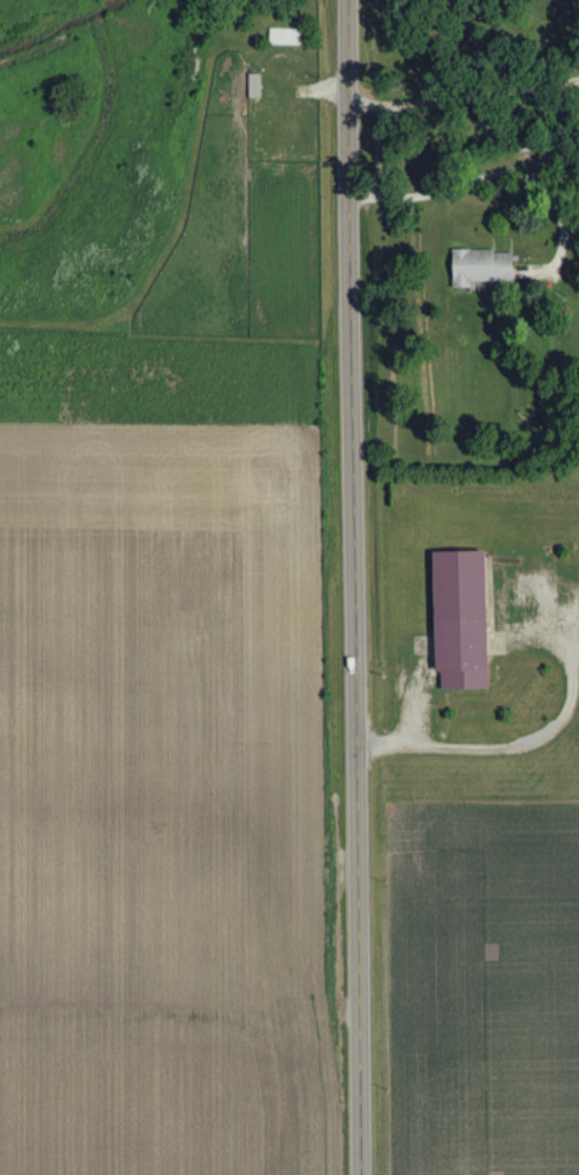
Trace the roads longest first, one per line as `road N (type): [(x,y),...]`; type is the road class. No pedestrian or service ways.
road 1 (secondary): [(360,1174),(348,0)]

